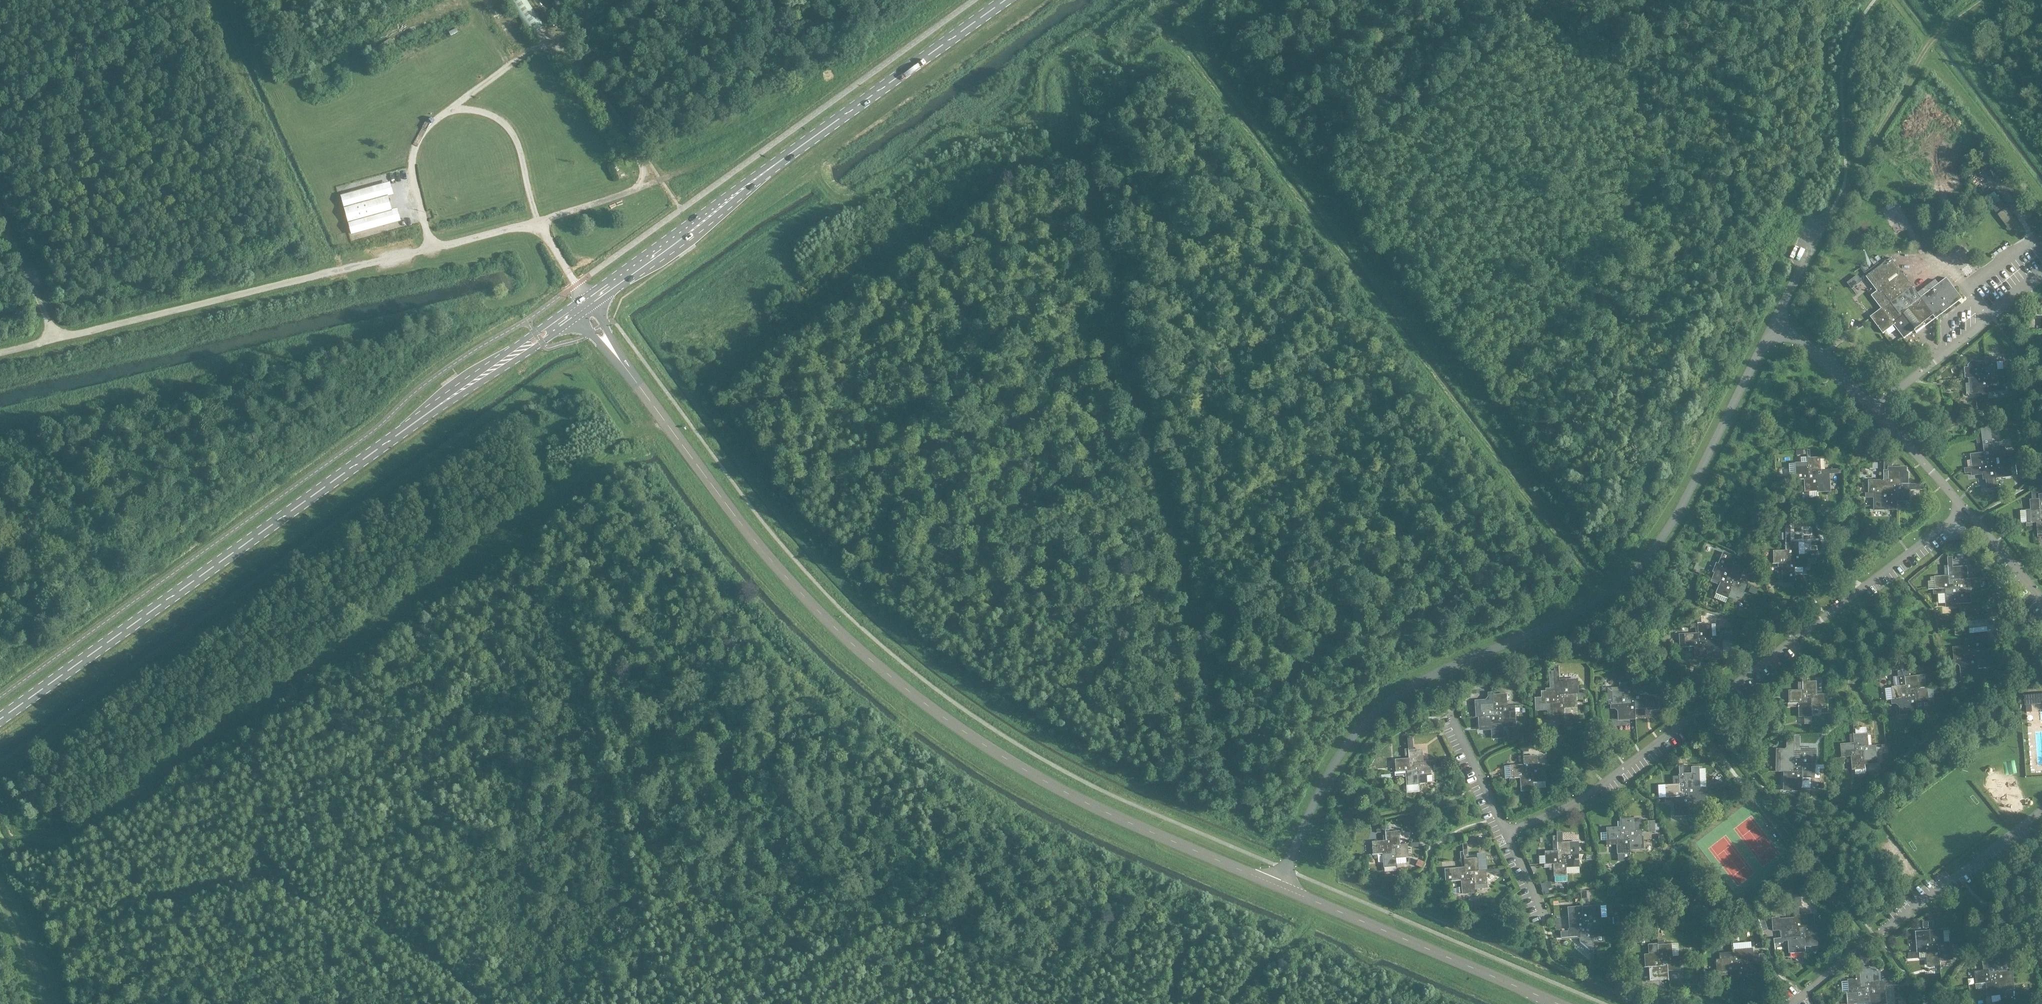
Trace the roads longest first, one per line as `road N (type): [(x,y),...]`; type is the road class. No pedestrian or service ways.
road 1 (tertiary): [(1277,886),(1060,790),(989,748),(863,653),(774,567),(587,304)]
road 2 (unclassified): [(1277,886),(1361,724),(1433,675),(1570,615),(1645,561),(1679,512),(1777,320)]
road 3 (primary): [(0,723),(587,304)]
road 4 (track): [(0,353),(537,221),(684,170)]
road 5 (track): [(537,221),(537,278),(510,304),(0,420)]
road 6 (primary): [(587,304),(1006,0)]
road 7 (track): [(640,188),(642,164),(557,40),(530,50),(415,141),(410,167),(431,248)]
road 8 (unclassified): [(2041,603),(1873,409),(1777,320)]
road 9 (tertiary): [(1556,1003),(1277,886)]
road 10 (track): [(327,273),(203,0)]
road 11 (track): [(1847,186),(1929,46),(1985,0)]
road 12 (track): [(452,108),(497,117),(509,127),(537,221)]
road 13 (track): [(0,218),(55,339)]
road 14 (track): [(618,0),(557,40),(531,0)]

